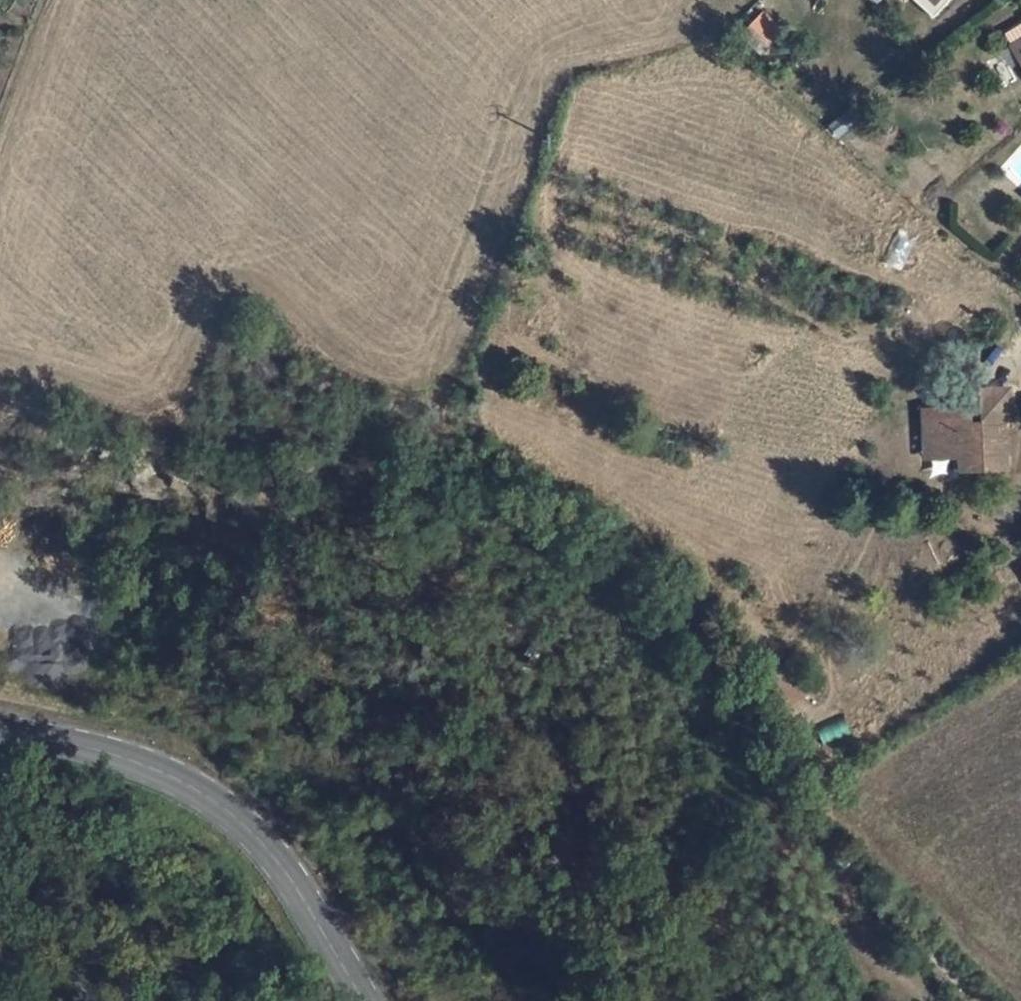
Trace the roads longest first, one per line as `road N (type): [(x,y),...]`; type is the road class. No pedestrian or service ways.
road 1 (secondary): [(363,1000),(277,858),(189,785),(123,756),(0,728)]

